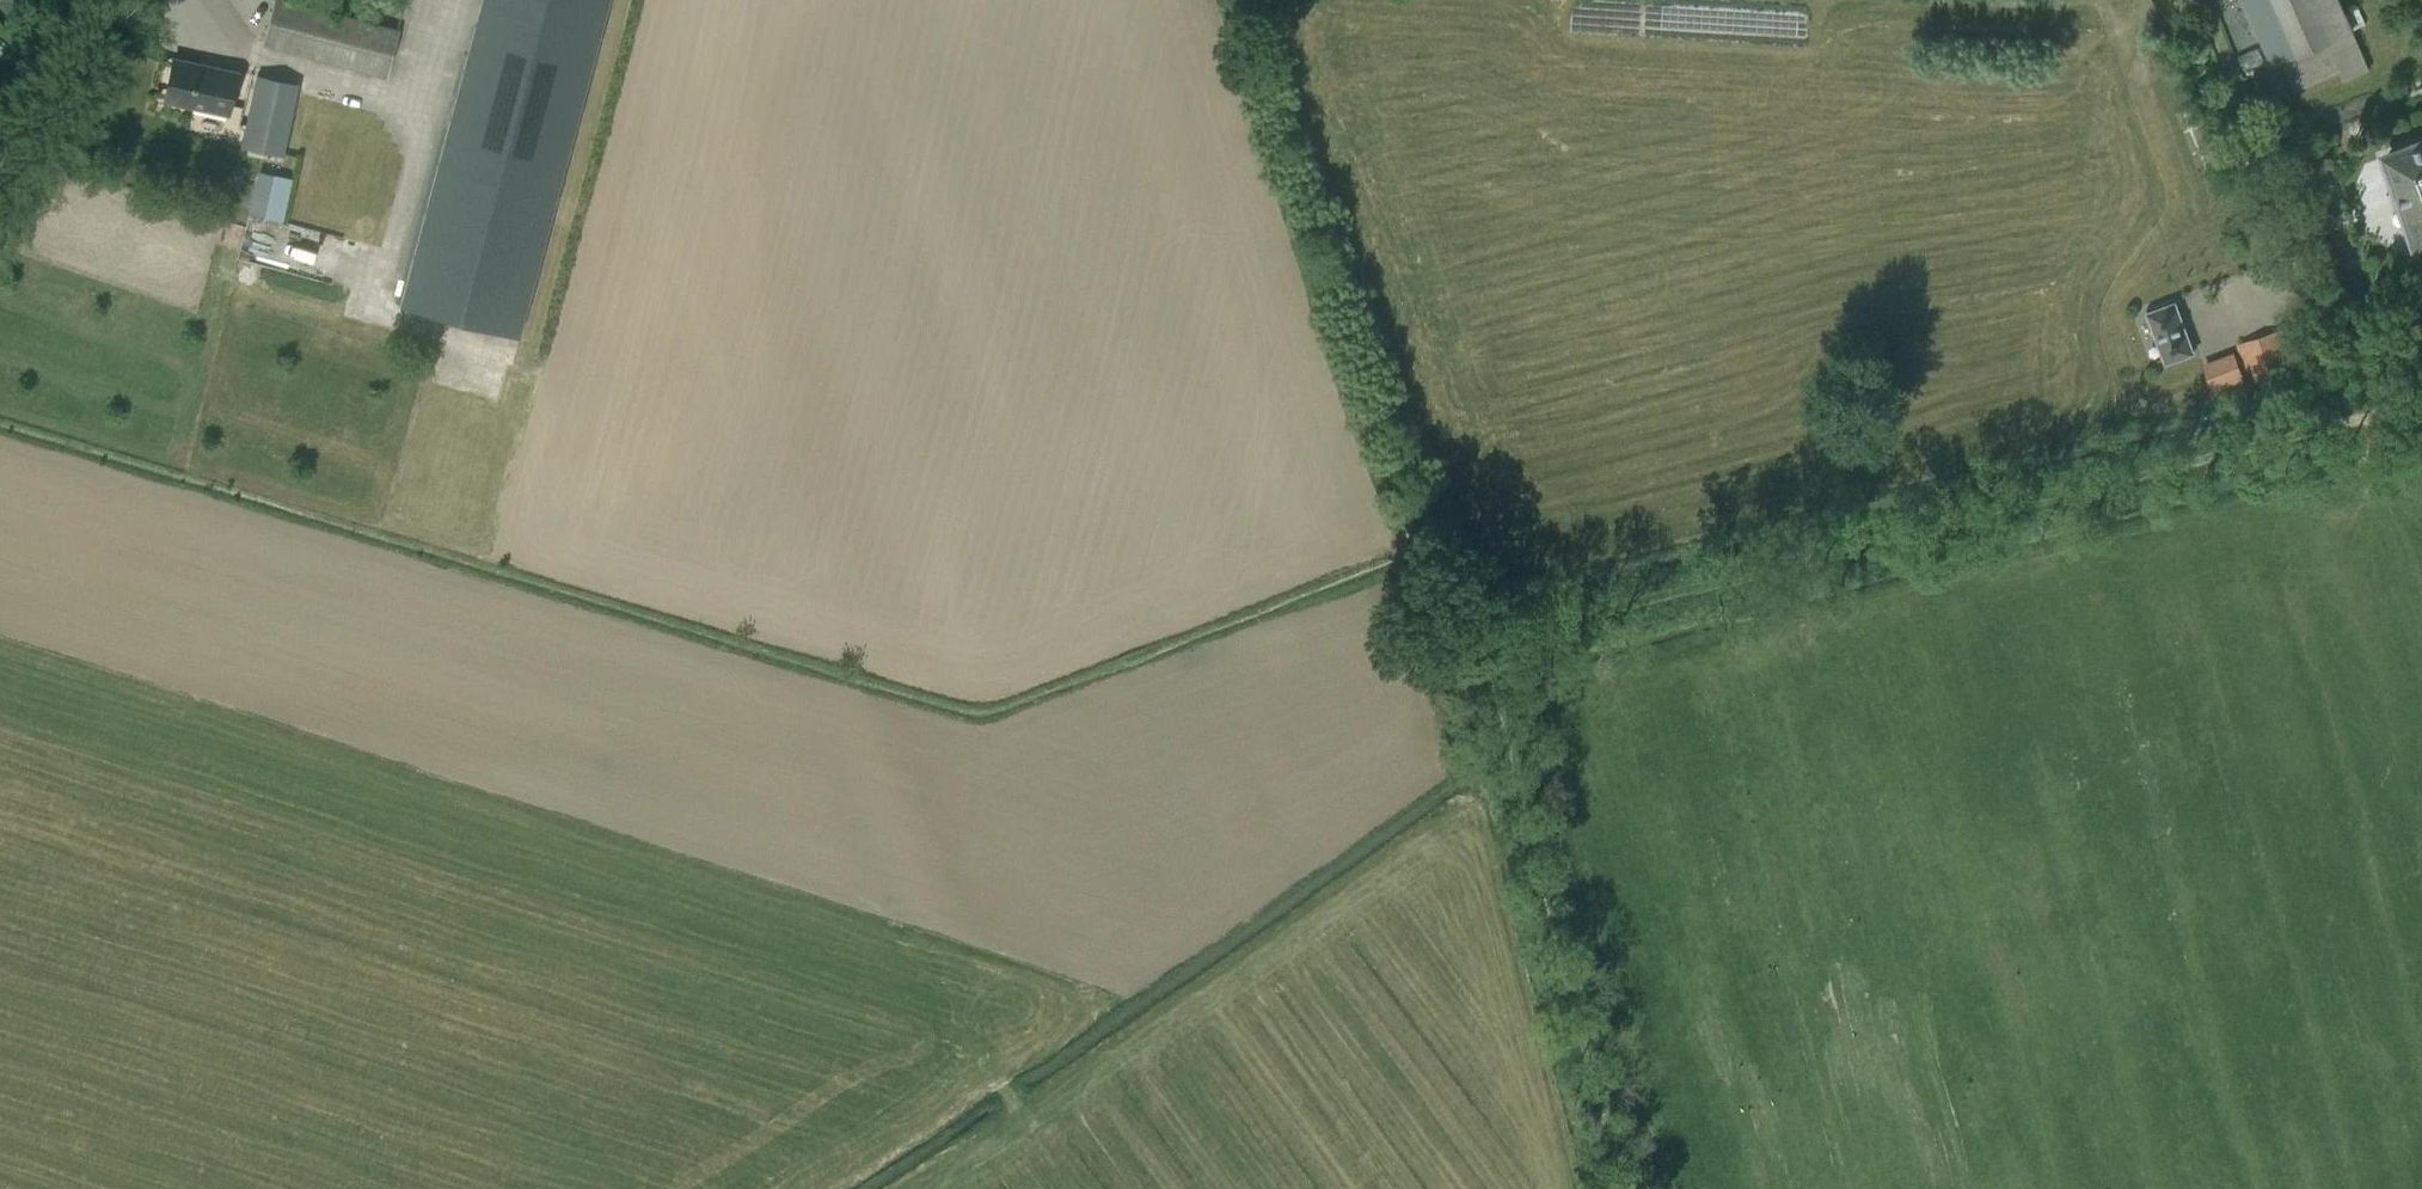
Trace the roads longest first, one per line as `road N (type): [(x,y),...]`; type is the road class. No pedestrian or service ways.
road 1 (unclassified): [(0,158),(62,72),(128,0)]

